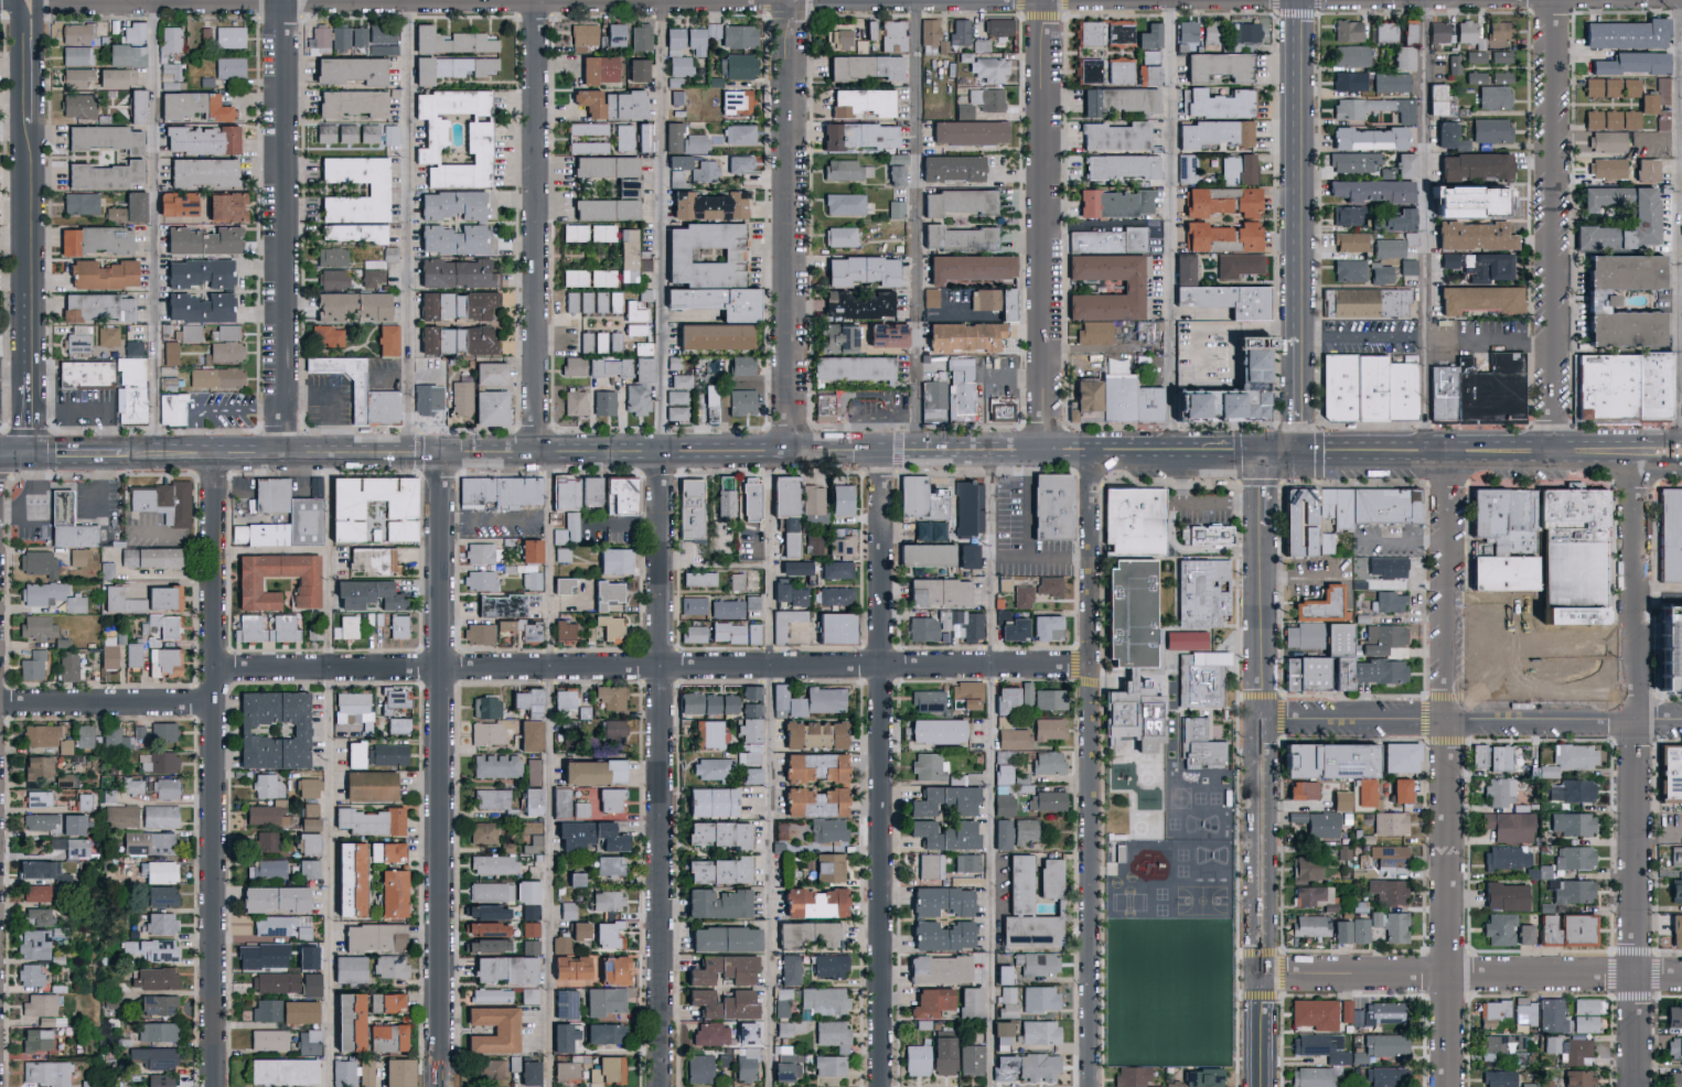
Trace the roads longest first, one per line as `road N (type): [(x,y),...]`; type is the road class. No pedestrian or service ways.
road 1 (residential): [(215,667),(1093,664)]
road 2 (residential): [(662,1086),(664,452)]
road 3 (residential): [(440,1086),(441,452)]
road 4 (residential): [(1094,1086),(1092,461)]
road 5 (residential): [(879,1086),(877,461)]
road 6 (residential): [(1446,1086),(1448,465)]
road 7 (residential): [(215,1086),(216,465)]
road 8 (residential): [(537,452),(537,0)]
road 9 (residential): [(791,451),(790,0)]
road 10 (residential): [(1261,972),(1266,525)]
road 11 (residential): [(282,442),(282,0)]
road 12 (residential): [(1047,439),(1050,0)]
road 13 (residential): [(1552,439),(1553,0)]
road 14 (residential): [(1681,973),(1261,972)]
road 15 (residential): [(1633,720),(1260,717)]
road 16 (residential): [(1635,1086),(1633,720)]
road 17 (residential): [(1299,336),(1298,0)]
road 18 (secondary): [(122,454),(159,465),(409,464),(441,452)]
road 19 (secondary): [(799,451),(810,460),(1092,461)]
road 20 (secondary): [(1681,440),(1389,440)]
road 21 (residential): [(1633,720),(1636,464)]
road 22 (secondary): [(30,376),(30,122)]
road 23 (secondary): [(1047,439),(810,441),(799,451)]
road 24 (secondary): [(1309,450),(1322,464),(1550,465)]
road 25 (residential): [(0,702),(216,702)]
road 26 (secondary): [(1251,451),(1231,439),(1047,439)]
road 27 (secondary): [(441,452),(410,442),(282,442)]
road 28 (secondary): [(664,452),(799,451)]
road 29 (secondary): [(664,452),(644,442),(554,442),(537,452)]
road 30 (secondary): [(537,452),(554,461),(644,461),(664,452)]
road 31 (secondary): [(282,442),(157,444)]
road 32 (secondary): [(30,122),(30,0)]

